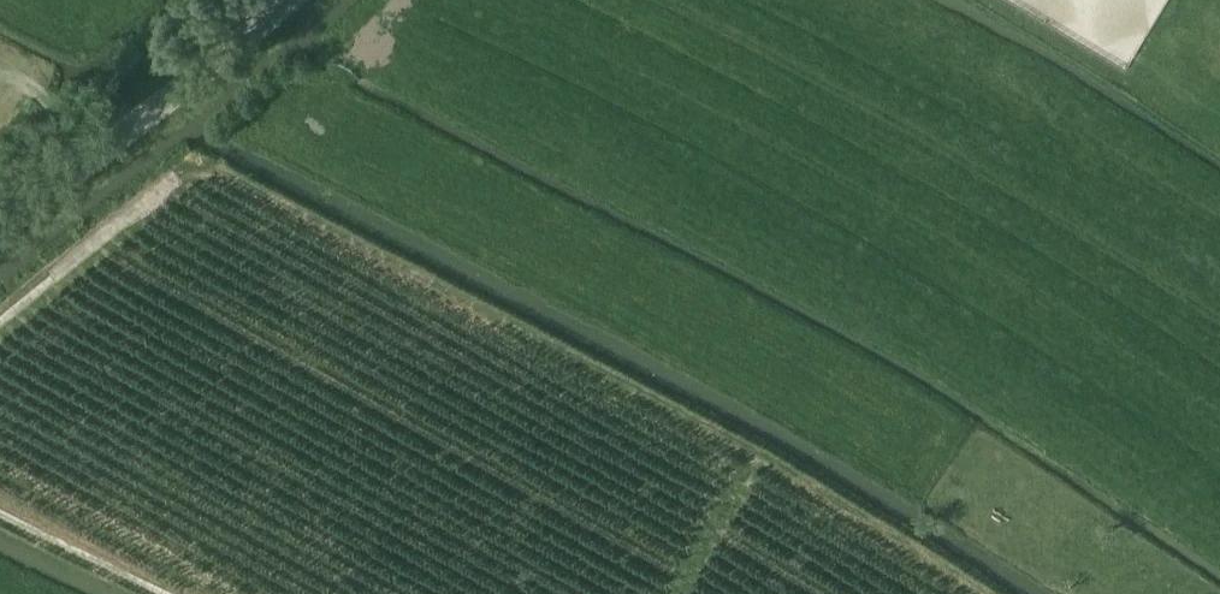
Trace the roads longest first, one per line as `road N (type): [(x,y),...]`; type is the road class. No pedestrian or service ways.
road 1 (unclassified): [(0,228),(288,0)]

